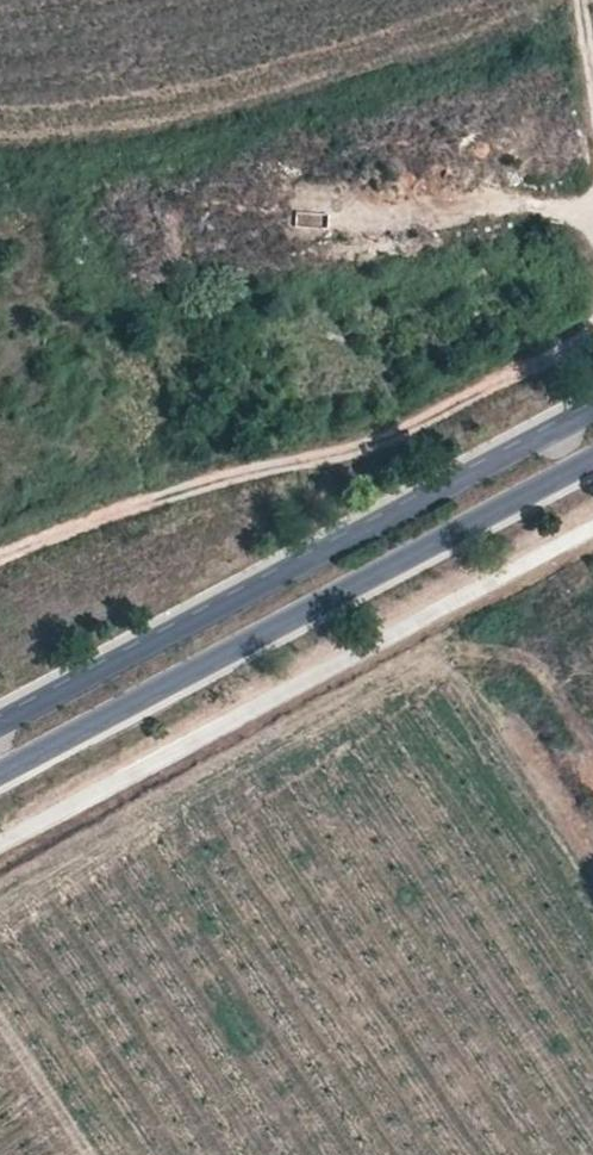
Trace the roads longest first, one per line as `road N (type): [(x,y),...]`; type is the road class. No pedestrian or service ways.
road 1 (primary): [(0,774),(592,459)]
road 2 (primary): [(592,410),(0,723)]
road 3 (track): [(0,558),(344,454),(592,338)]
road 4 (track): [(592,133),(579,0)]

